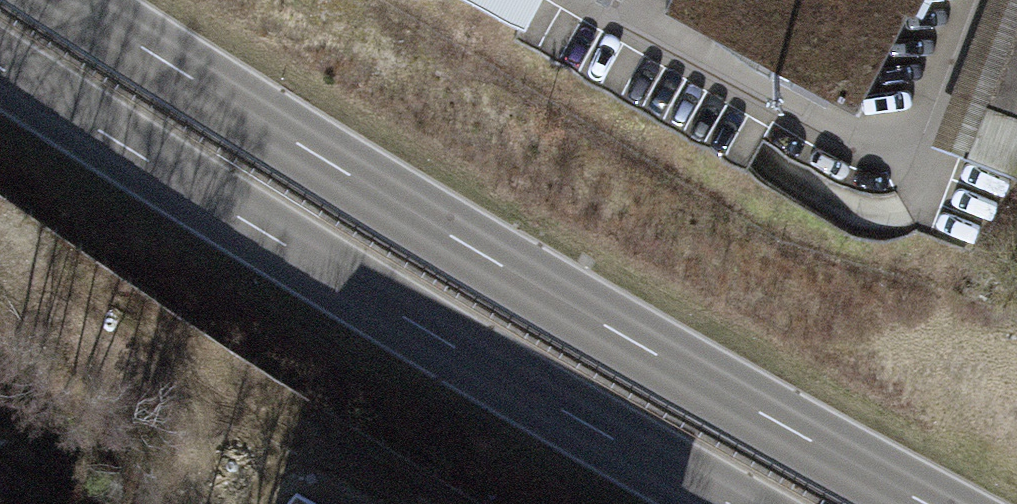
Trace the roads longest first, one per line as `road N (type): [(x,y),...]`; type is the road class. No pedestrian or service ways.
road 1 (trunk): [(928,503),(464,246),(71,0)]
road 2 (trunk): [(0,67),(727,503)]

